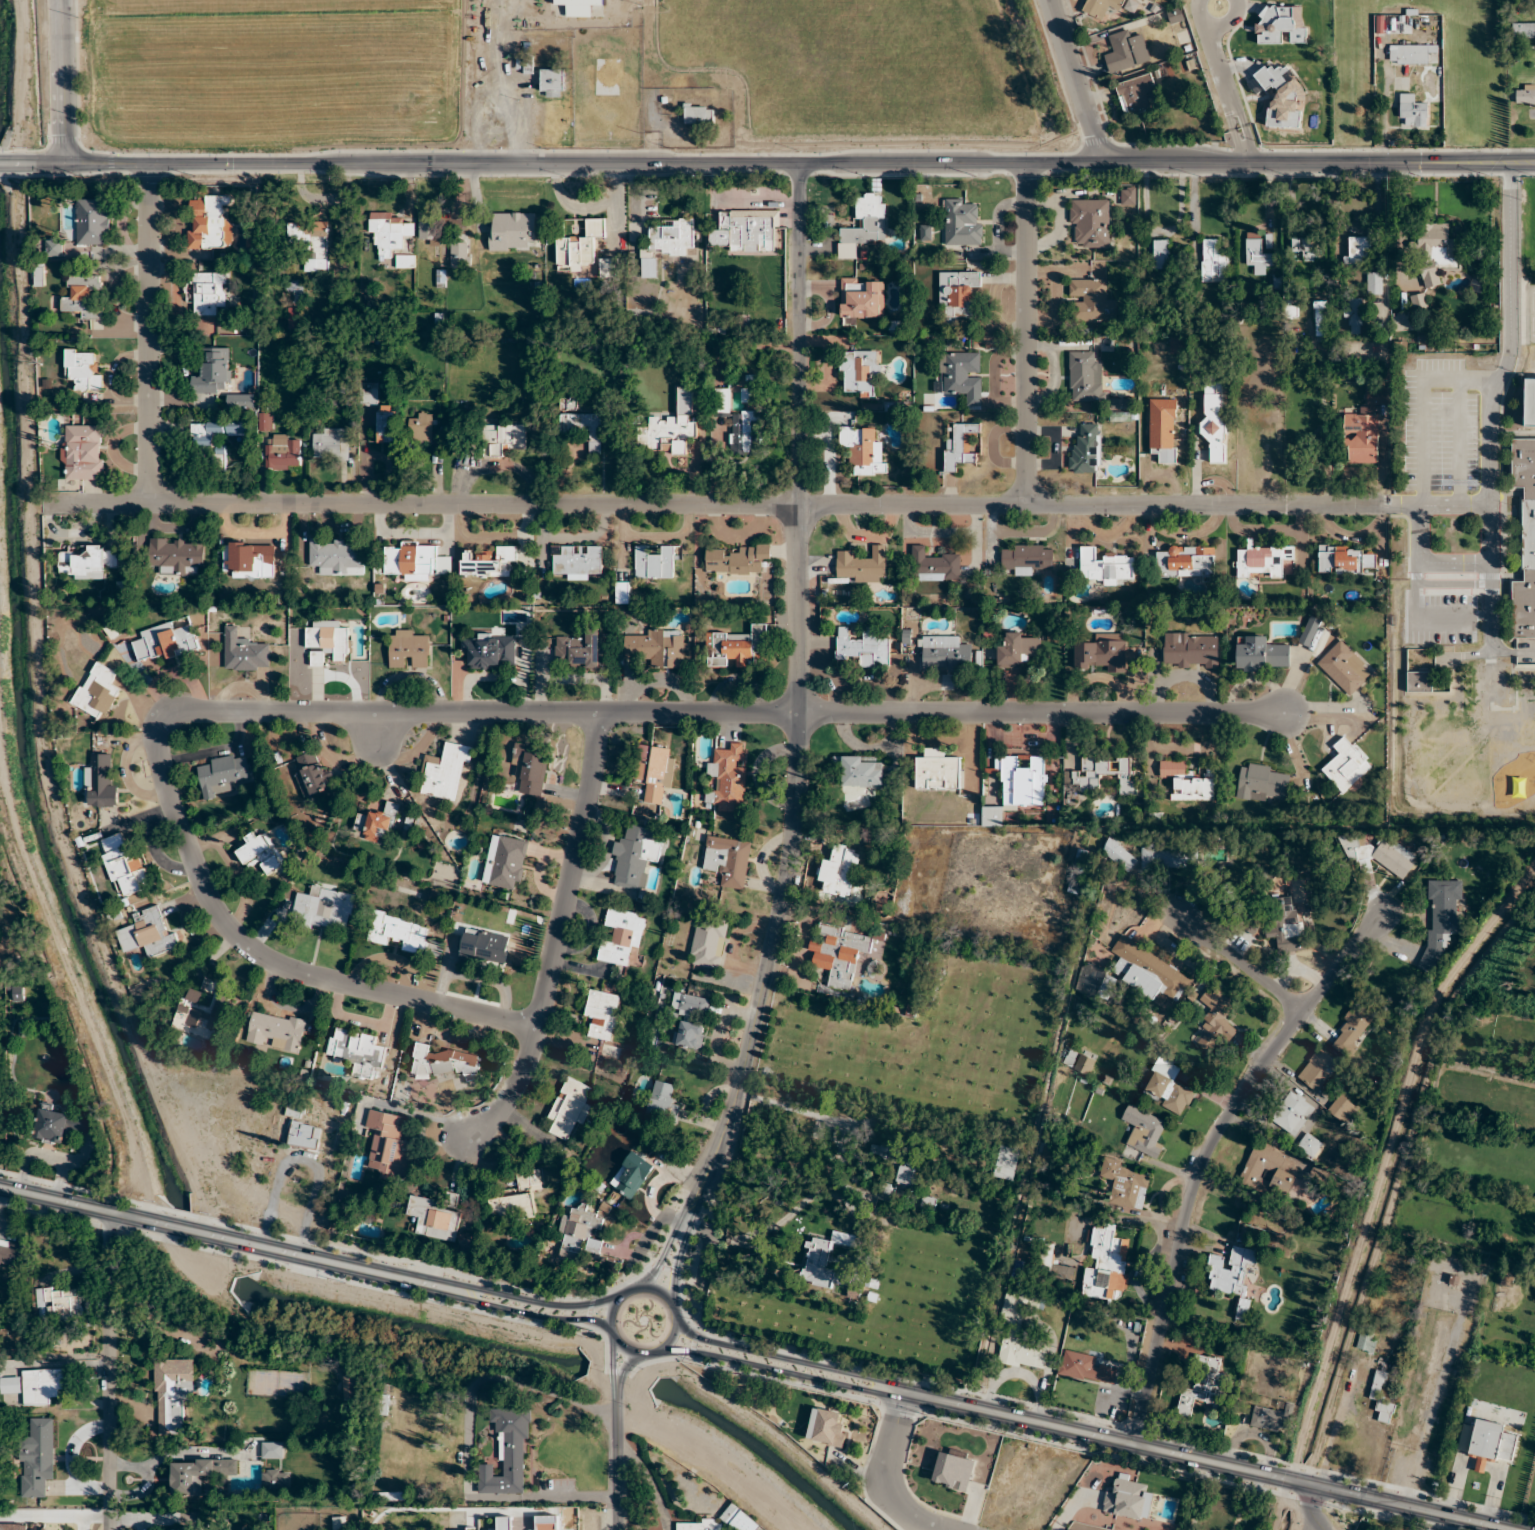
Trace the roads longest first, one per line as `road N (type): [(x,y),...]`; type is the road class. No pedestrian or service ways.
road 1 (residential): [(1283,714),(182,712),(166,719),(158,735),(161,774),(215,909),(240,938),(305,975),(534,1030)]
road 2 (tertiary): [(1534,161),(0,164)]
road 3 (residential): [(1300,505),(34,504)]
road 4 (residential): [(740,1088),(798,794),(797,164)]
road 5 (track): [(34,504),(46,784),(206,1201),(210,1237)]
road 6 (secondary): [(1504,1529),(901,1394)]
road 7 (residential): [(1133,1446),(1199,1166),(1300,1012),(1376,916)]
road 8 (secondary): [(465,1293),(0,1190)]
road 9 (residential): [(469,1136),(498,1110),(525,1062),(591,780),(598,713)]
road 10 (residential): [(1026,505),(1024,164)]
road 11 (track): [(17,164),(34,504)]
road 12 (residential): [(151,504),(149,165)]
road 13 (residential): [(111,1529),(112,1215)]
road 14 (secondary): [(652,1351),(698,1352),(901,1394)]
road 15 (secondary): [(901,1394),(870,1378),(705,1340),(676,1320)]
road 16 (secondary): [(674,1330),(670,1300),(652,1287),(629,1289),(609,1315),(614,1337),(631,1351),(662,1347),(674,1330)]
road 17 (residential): [(901,1394),(884,1473),(891,1498),(954,1529)]
road 18 (residential): [(1101,161),(1049,0)]
road 19 (residential): [(67,163),(63,0)]
road 20 (residential): [(1300,1012),(1172,911)]
road 21 (secondary): [(620,1295),(560,1304),(484,1289),(465,1293)]
road 22 (residential): [(680,1230),(740,1088)]
road 23 (secondary): [(465,1293),(610,1326)]
road 24 (residential): [(618,1529),(617,1383)]

